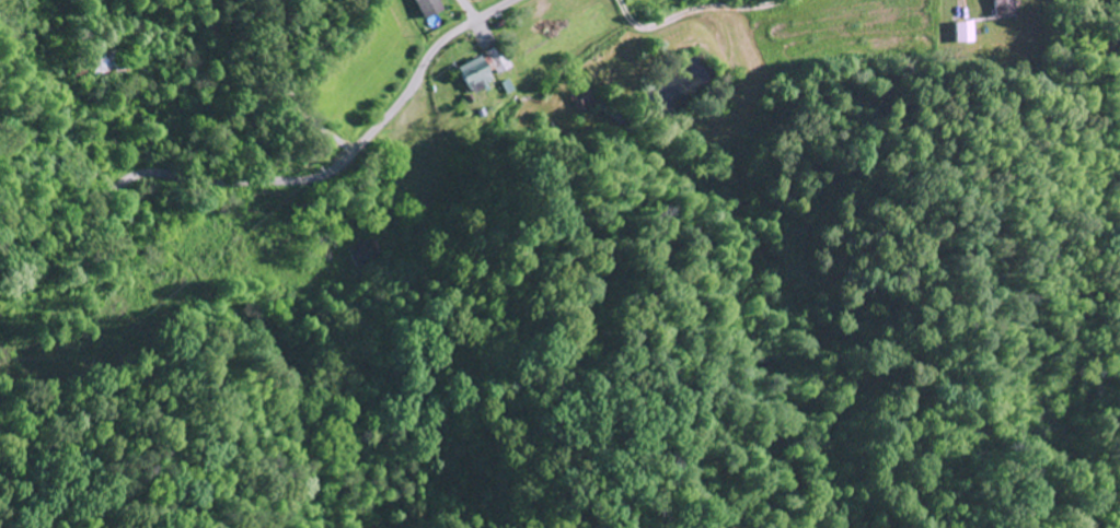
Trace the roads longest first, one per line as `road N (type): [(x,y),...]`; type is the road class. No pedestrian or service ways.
road 1 (residential): [(0,241),(76,221),(142,176),(230,183),(328,174),(400,106),(448,39),(514,0)]

